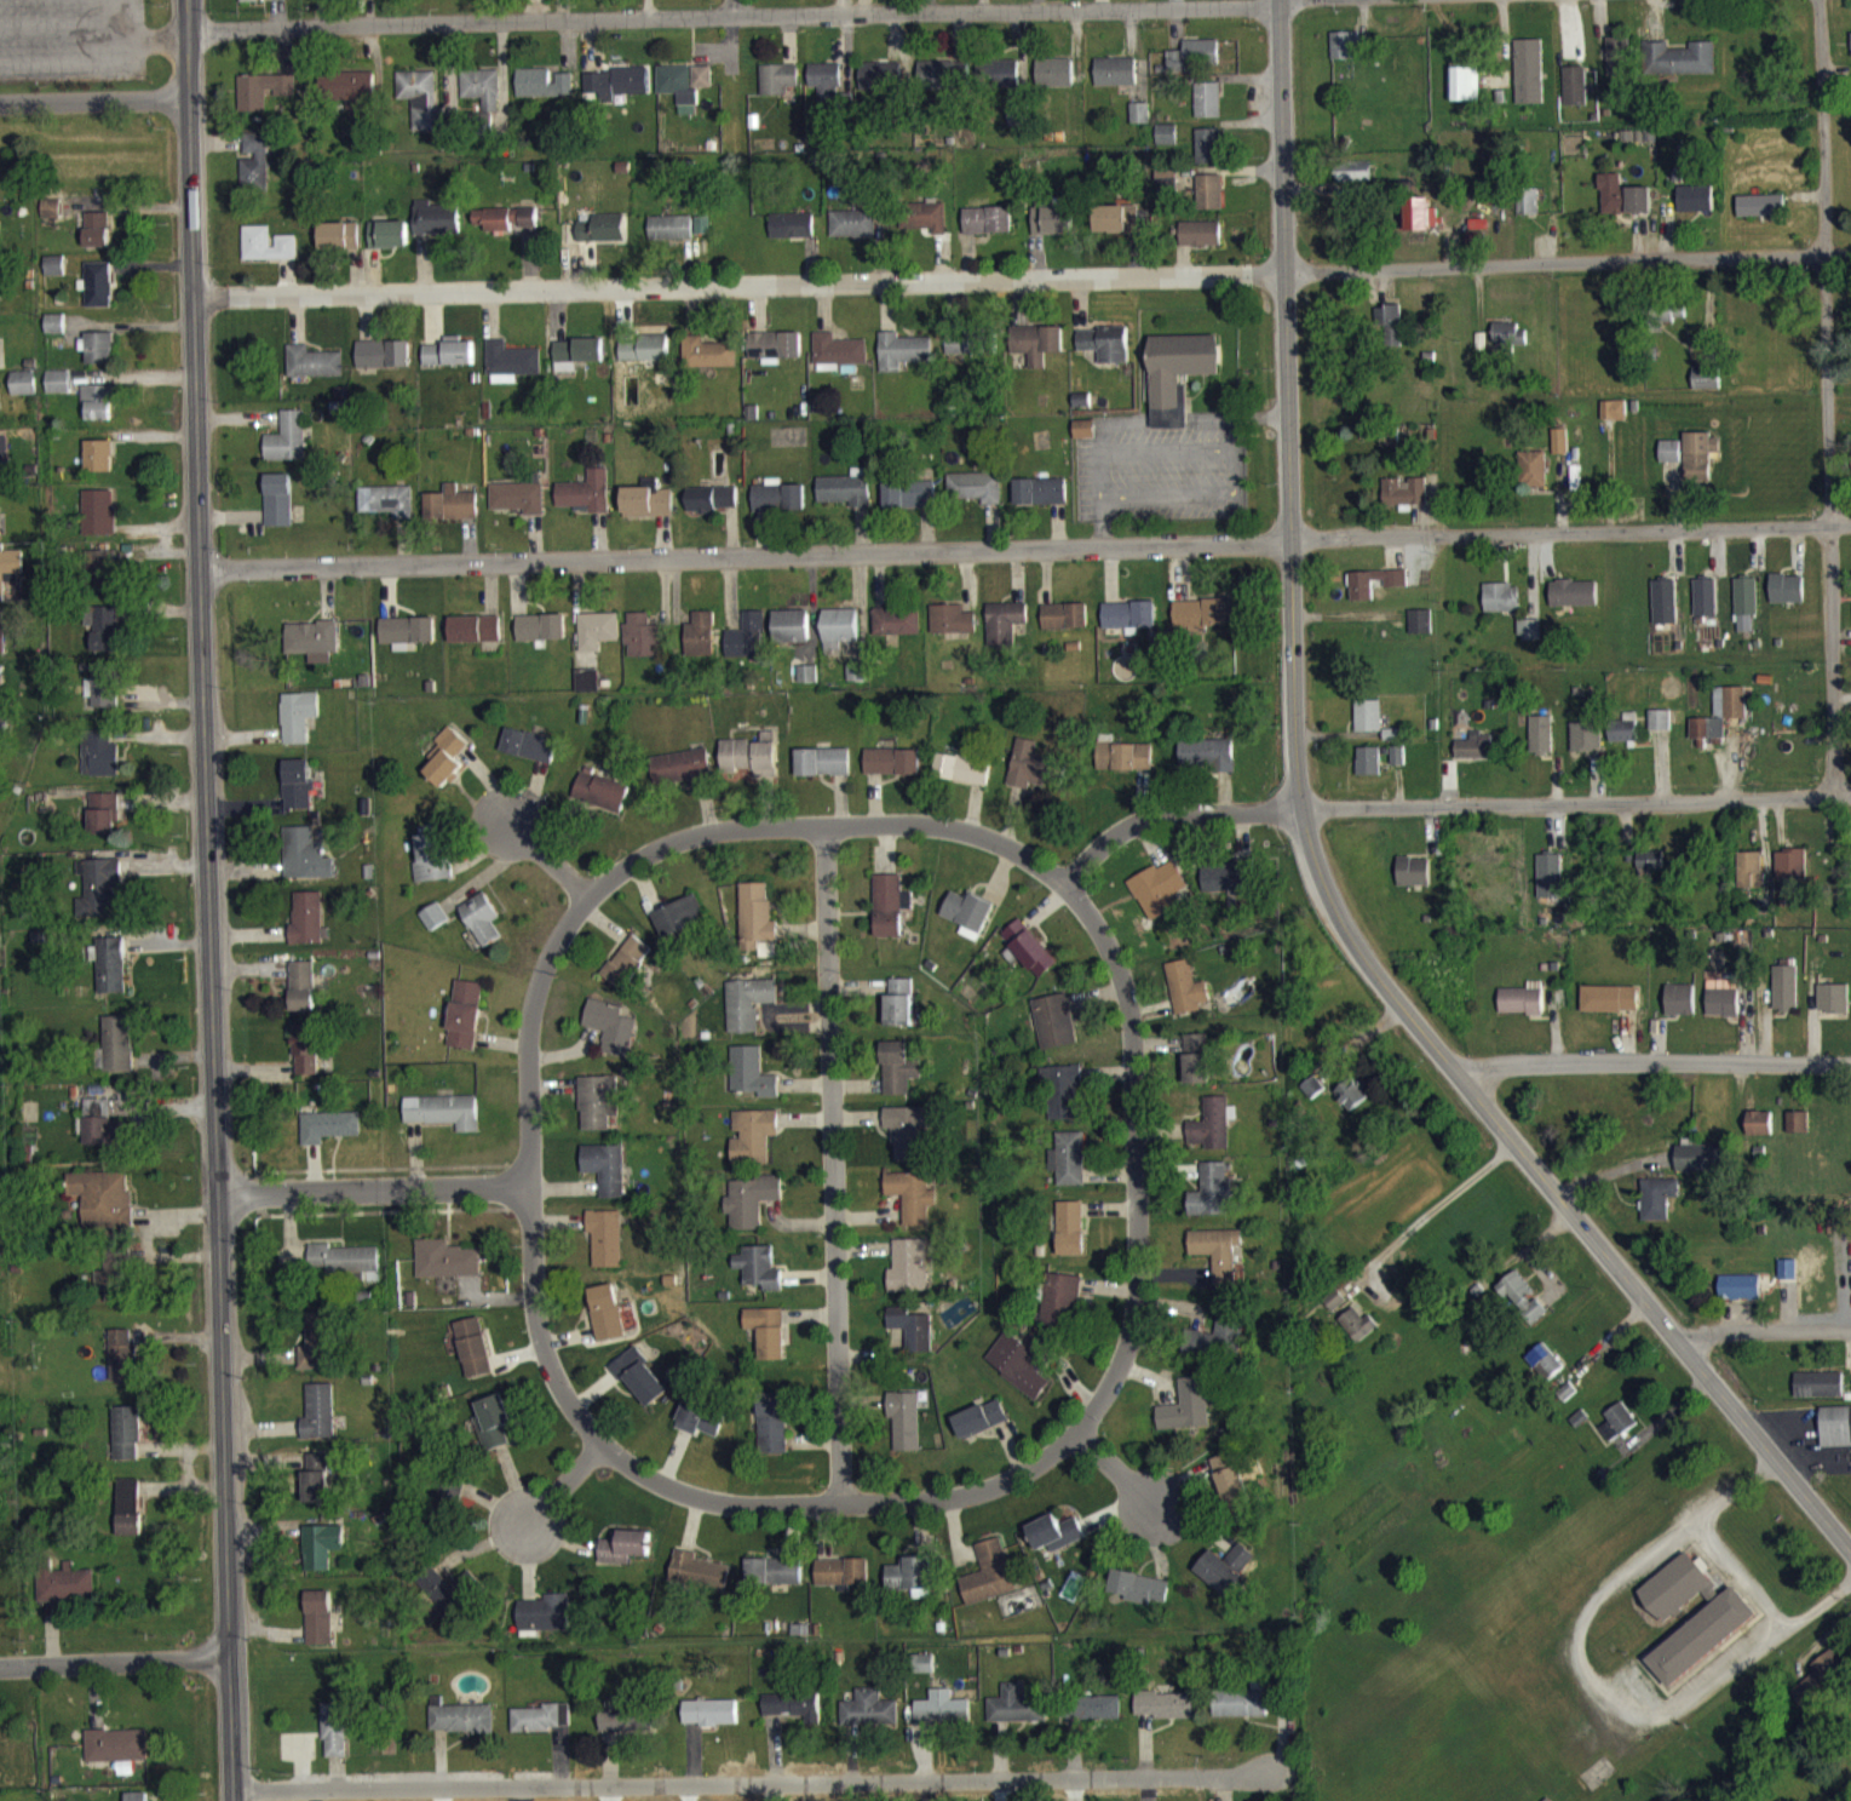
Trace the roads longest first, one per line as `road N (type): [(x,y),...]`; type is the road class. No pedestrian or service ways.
road 1 (tertiary): [(1280,0),(1300,808),(1318,882),(1358,947),(1466,1084),(1850,1548)]
road 2 (residential): [(192,296),(1292,279),(1850,253)]
road 3 (secondary): [(186,0),(229,1651)]
road 4 (residential): [(200,569),(1850,524)]
road 5 (residential): [(186,29),(1280,0)]
road 6 (residential): [(232,1790),(1282,1771)]
road 7 (residential): [(1063,885),(1116,833),(1178,811),(1850,795)]
road 8 (residential): [(1818,0),(1834,796)]
road 9 (residential): [(824,826),(839,1502)]
road 10 (residential): [(588,896),(548,952),(525,1048),(538,1324),(556,1378),(602,1442)]
road 11 (residential): [(1063,885),(1109,951),(1129,1017),(1138,1278),(1119,1364),(1076,1432)]
road 12 (residential): [(588,896),(656,849),(759,826),(904,824),(970,832),(1063,885)]
road 13 (residential): [(602,1442),(665,1485),(757,1504),(950,1497),(1023,1470),(1076,1432)]
road 14 (residential): [(1466,1084),(1514,1063),(1850,1062)]
road 15 (residential): [(215,1195),(529,1185)]
road 16 (residential): [(0,1672),(229,1651)]
road 17 (residential): [(0,102),(188,98)]
road 18 (residential): [(1684,1349),(1724,1330),(1850,1330)]
road 19 (secondary): [(229,1651),(233,1800)]

